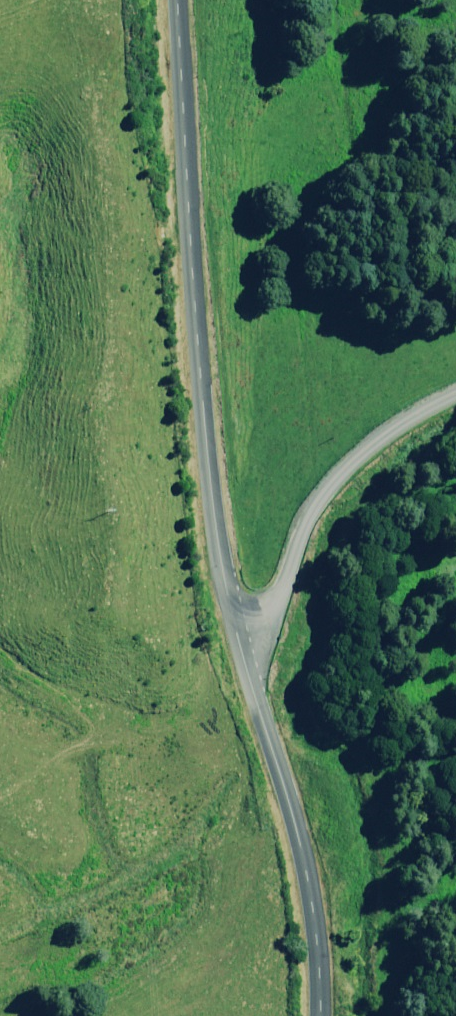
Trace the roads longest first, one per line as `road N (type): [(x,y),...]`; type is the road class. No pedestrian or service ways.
road 1 (tertiary): [(238,640),(196,338),(176,0)]
road 2 (tertiary): [(320,1015),(299,844),(238,640)]
road 3 (unclassified): [(238,640),(269,615),(303,526),(338,482),(455,399)]

